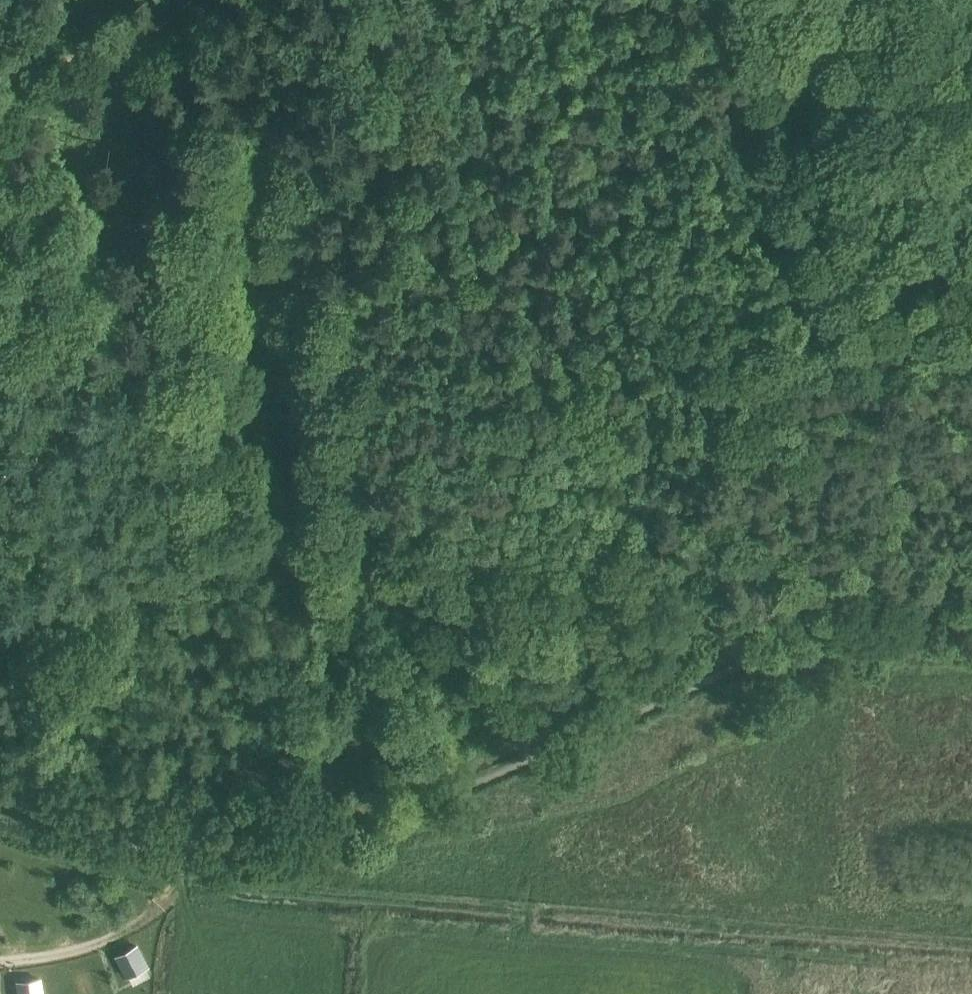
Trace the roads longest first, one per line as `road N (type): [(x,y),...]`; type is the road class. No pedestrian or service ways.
road 1 (track): [(261,0),(242,220),(247,438),(237,491),(247,547),(360,555),(639,620),(748,674)]
road 2 (unclassified): [(971,646),(819,646),(307,857),(188,846),(0,794)]
road 3 (track): [(406,0),(428,91),(505,287),(558,338),(619,356),(837,370),(968,328)]
road 4 (track): [(971,287),(890,273),(806,172),(770,82),(762,0)]
road 5 (track): [(6,0),(97,20),(147,0)]

